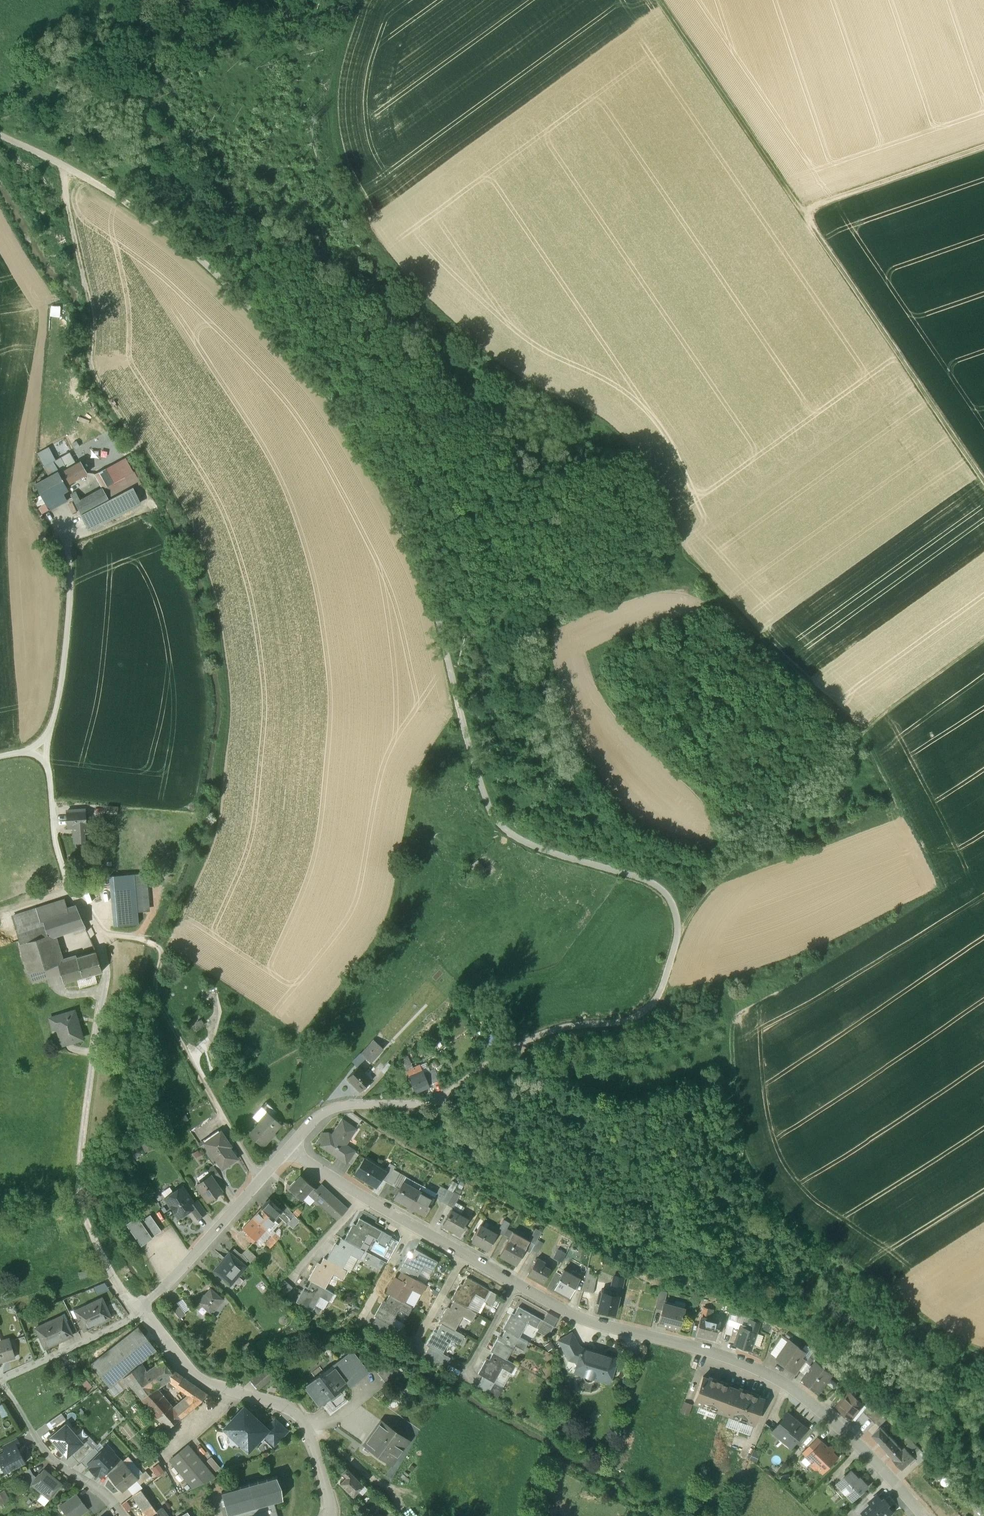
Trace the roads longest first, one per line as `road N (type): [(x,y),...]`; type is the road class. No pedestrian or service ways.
road 1 (track): [(0,134),(129,203),(202,259),(307,364),(337,400),(431,582),(469,758),(491,816),(519,842),(664,889),(682,934)]
road 2 (track): [(864,732),(695,570),(639,456),(617,428),(497,360),(387,249),(331,157),(324,97),(335,24)]
road 3 (track): [(983,482),(658,0)]
road 4 (residential): [(922,1515),(862,1449),(782,1384),(601,1322),(516,1283)]
road 5 (track): [(731,1016),(732,1099),(747,1157),(789,1216),(924,1322),(983,1356)]
road 6 (track): [(682,934),(712,892),(805,807),(877,718),(983,641)]
road 7 (track): [(100,932),(108,973),(81,1165),(82,1208),(139,1315)]
road 8 (track): [(442,1091),(555,1029),(645,1014),(682,934)]
road 9 (residential): [(329,1515),(312,1433),(287,1408),(202,1382),(139,1315)]
road 10 (track): [(259,1181),(157,996),(163,950),(157,947)]
road 11 (track): [(100,932),(72,894),(56,842),(45,748),(0,758)]
road 12 (track): [(733,1102),(698,1087),(598,1100),(529,1071),(513,1048)]
road 13 (track): [(45,748),(58,705),(72,577),(54,514)]
road 14 (residential): [(162,1294),(290,1144)]
road 15 (track): [(983,147),(799,211)]
road 16 (residential): [(121,1515),(47,1455),(1,1382)]
road 17 (track): [(862,735),(939,891)]
road 18 (residential): [(290,1144),(336,1104),(442,1091)]
road 19 (residential): [(139,1315),(1,1382)]

